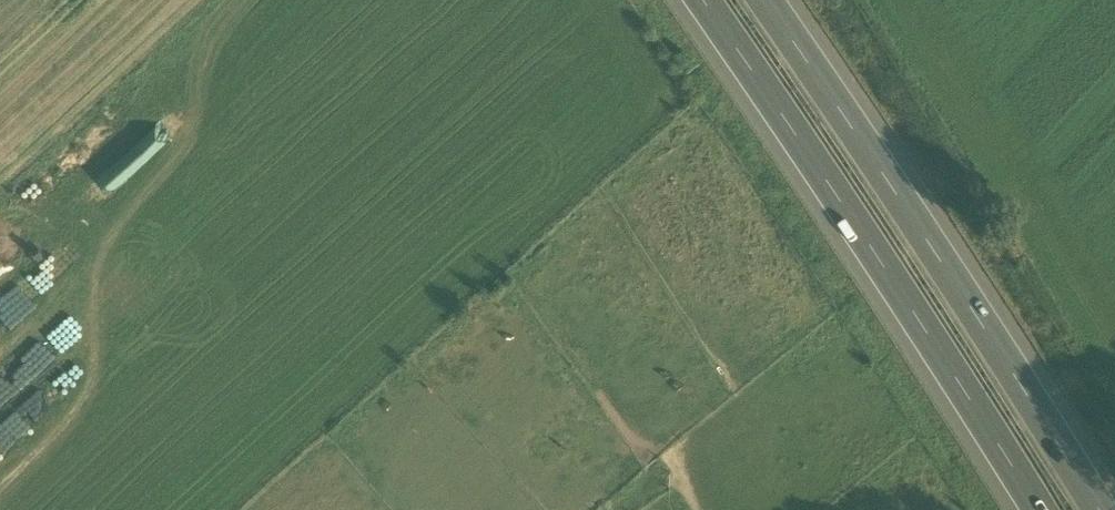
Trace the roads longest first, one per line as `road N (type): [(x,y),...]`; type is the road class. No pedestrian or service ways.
road 1 (motorway): [(702,0),(1039,509)]
road 2 (motorway): [(1096,509),(940,260),(763,0)]

